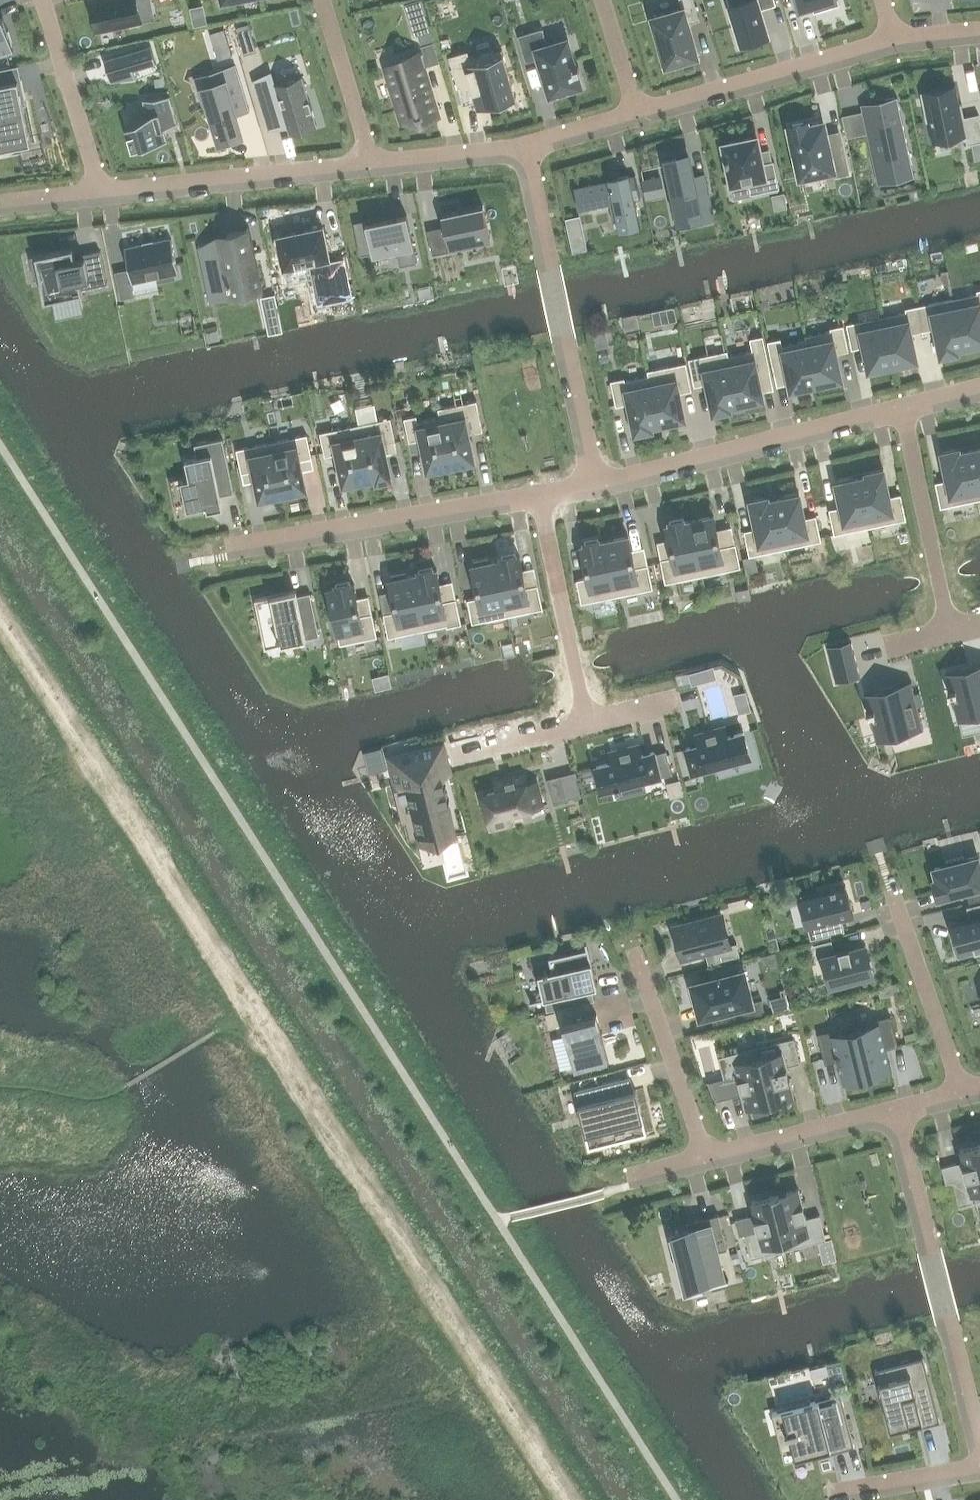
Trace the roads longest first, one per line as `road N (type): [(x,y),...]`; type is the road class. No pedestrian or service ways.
road 1 (track): [(568,1499),(0,622)]
road 2 (residential): [(593,485),(552,265),(519,147)]
road 3 (residential): [(979,1443),(895,1114)]
road 4 (residential): [(215,551),(543,498)]
road 5 (residential): [(593,485),(902,411)]
road 6 (residential): [(95,193),(370,160)]
road 7 (residential): [(633,113),(895,37)]
road 8 (residential): [(593,721),(543,498)]
road 9 (residential): [(950,633),(902,411)]
road 10 (residential): [(636,963),(706,1161)]
road 11 (residential): [(893,900),(963,1095)]
road 12 (residential): [(40,0),(95,193)]
road 13 (residential): [(706,1161),(895,1114)]
road 14 (residential): [(322,0),(370,160)]
road 15 (residential): [(593,721),(440,758)]
road 16 (residential): [(831,1495),(979,1468)]
road 17 (residential): [(370,160),(519,147)]

